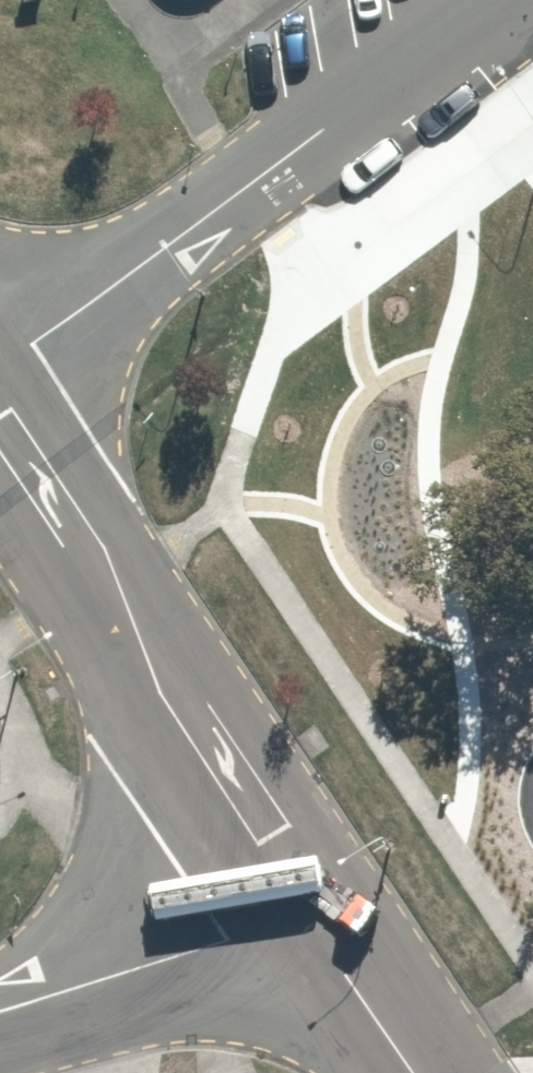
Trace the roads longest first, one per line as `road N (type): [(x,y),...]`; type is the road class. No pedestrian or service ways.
road 1 (unclassified): [(488,0),(0,369)]
road 2 (tertiary): [(0,422),(299,894)]
road 3 (residential): [(0,1013),(230,941),(299,894)]
road 4 (tertiary): [(299,894),(419,1072)]

